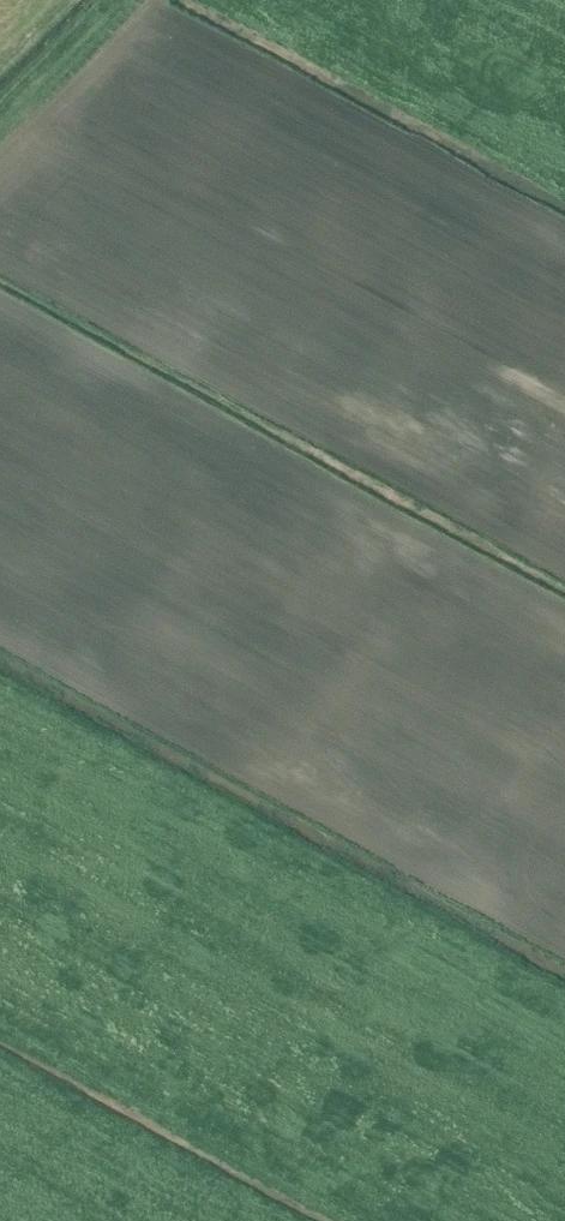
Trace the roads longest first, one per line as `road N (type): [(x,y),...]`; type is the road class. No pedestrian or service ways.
road 1 (track): [(0,125),(126,0)]

